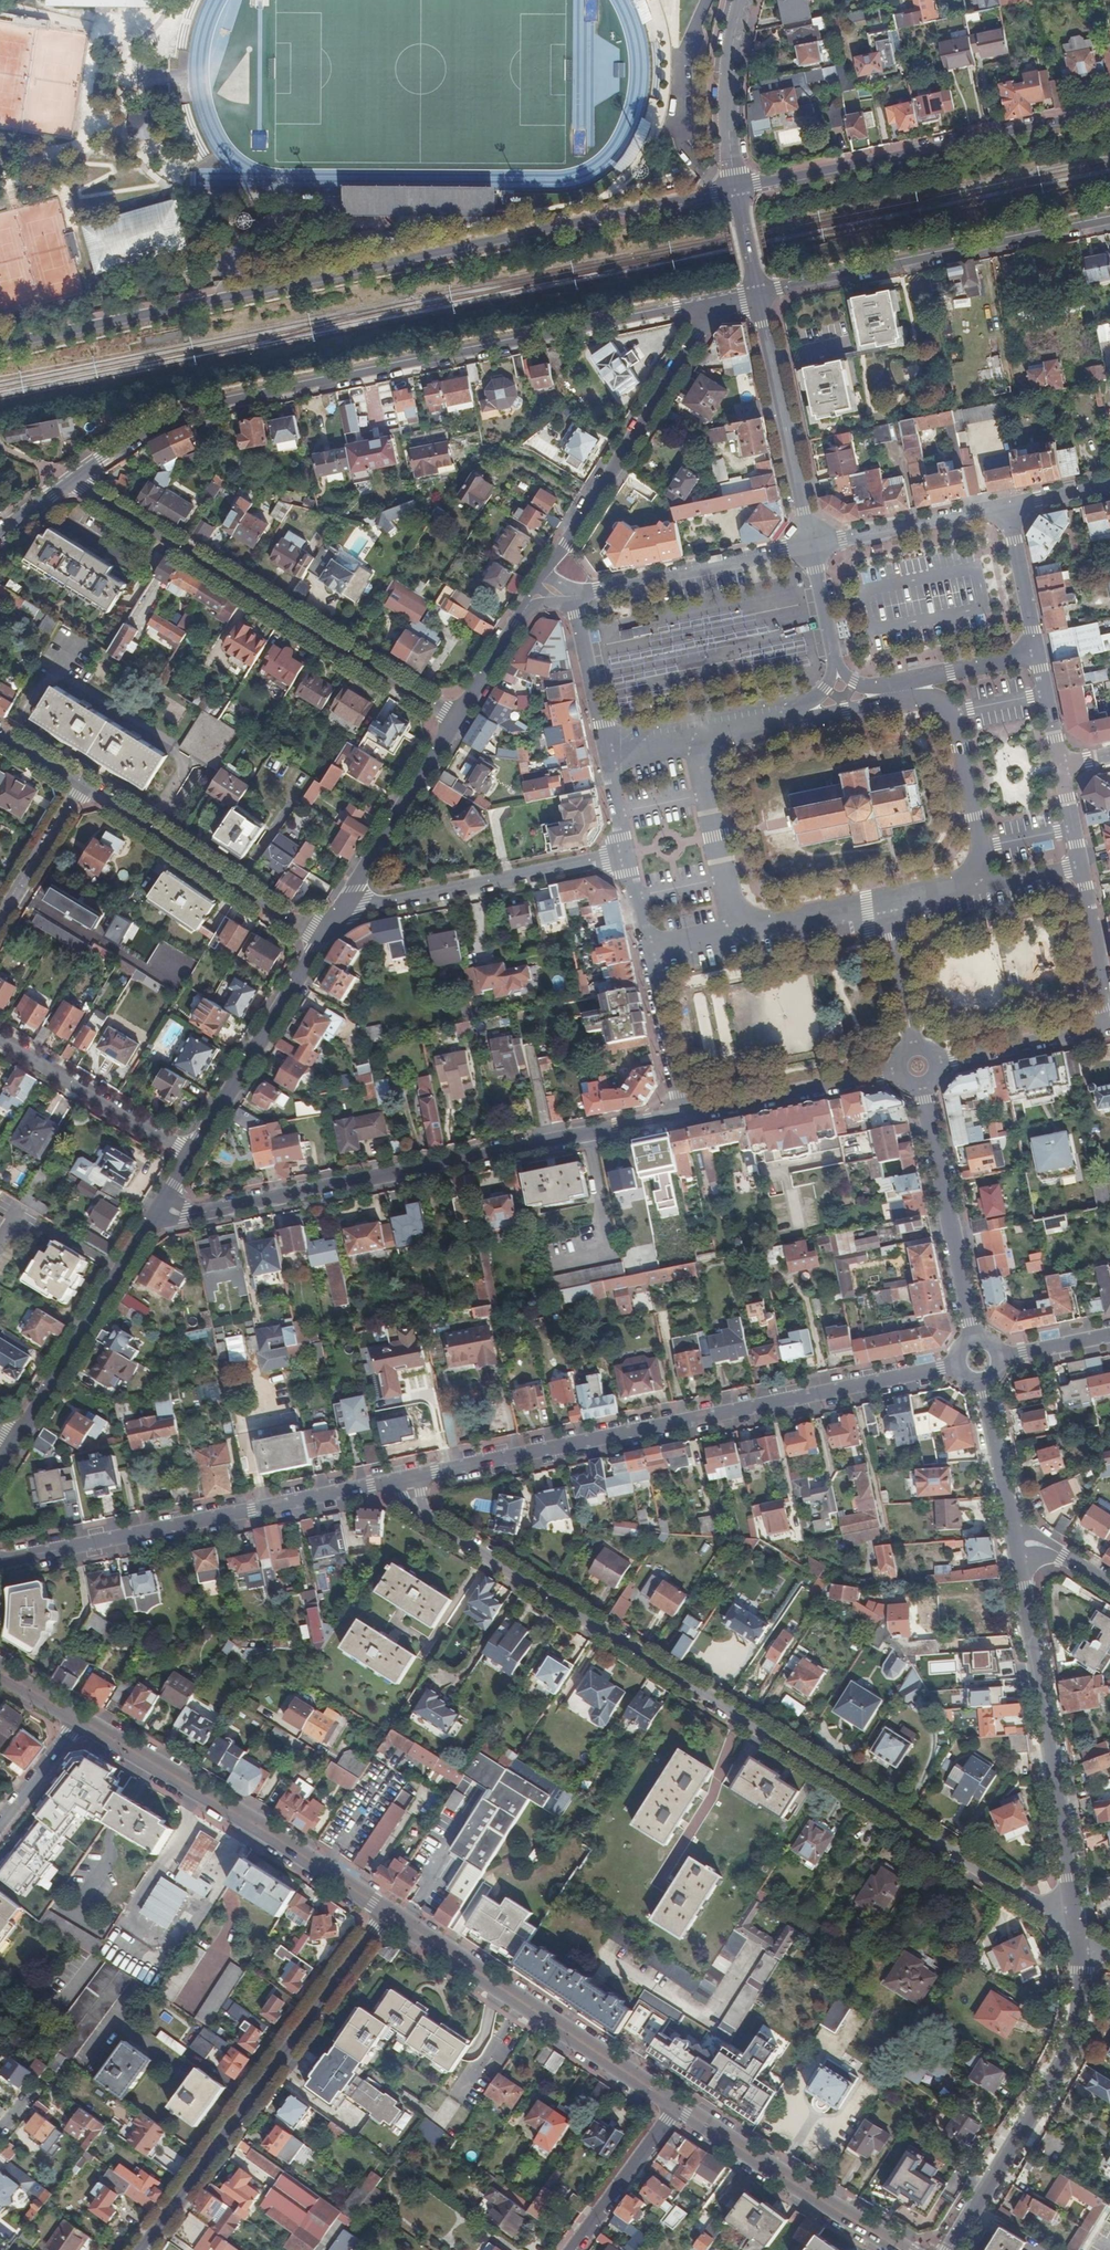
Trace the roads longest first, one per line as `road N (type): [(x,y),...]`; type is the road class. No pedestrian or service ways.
road 1 (residential): [(408,1478),(422,1513),(491,1561),(1080,1931)]
road 2 (residential): [(0,343),(737,190)]
road 3 (residential): [(721,301),(191,409),(111,450),(71,482)]
road 4 (residential): [(958,1365),(408,1478)]
road 5 (residential): [(152,1224),(680,1117)]
road 6 (residential): [(71,482),(459,722)]
road 7 (residential): [(143,2249),(388,1913)]
road 8 (residential): [(408,1478),(7,1561)]
road 9 (residential): [(1013,1545),(1080,1931)]
road 10 (residential): [(737,190),(1109,112)]
road 11 (secondary): [(388,1913),(82,1720)]
road 12 (residential): [(1109,221),(758,293)]
road 13 (residential): [(1080,1931),(1081,2013),(1073,2046),(949,2249)]
road 14 (secondary): [(678,2107),(388,1913)]
road 15 (tertiary): [(721,301),(542,584)]
road 16 (residential): [(342,913),(625,854)]
road 17 (residential): [(84,787),(324,943)]
road 18 (secondary): [(904,2249),(678,2107)]
road 19 (residential): [(922,1088),(975,1343)]
road 20 (tertiary): [(152,1224),(16,1444)]
road 21 (tertiary): [(758,293),(811,546)]
road 22 (tertiary): [(324,943),(193,1156)]
road 23 (residential): [(811,546),(573,596)]
road 24 (tertiary): [(970,886),(981,846),(953,715),(941,698),(912,689)]
road 25 (residential): [(0,1040),(193,1156)]
road 26 (tertiary): [(459,722),(342,913)]
road 27 (residential): [(680,1117),(897,1070)]
road 28 (tertiary): [(696,740),(737,935)]
road 29 (residential): [(1006,506),(811,546)]
road 30 (tertiary): [(737,190),(730,100),(744,0)]
road 31 (residential): [(678,2107),(574,2249)]
road 32 (residential): [(940,1061),(1109,1027)]
road 33 (residential): [(646,954),(680,1117)]
road 34 (residential): [(573,596),(607,759)]
road 35 (residential): [(982,1382),(1013,1545)]
road 36 (residential): [(0,925),(84,787)]
road 37 (tertiary): [(542,584),(459,722)]
road 38 (residential): [(1109,1015),(1081,864)]
road 39 (residential): [(1036,654),(1006,506)]
road 40 (tertiary): [(737,935),(884,905)]
road 41 (tertiary): [(884,905),(913,1045)]
road 42 (residential): [(0,1825),(82,1720)]
road 43 (residential): [(1036,654),(928,678),(912,689)]
road 44 (tertiary): [(811,546),(836,668)]

